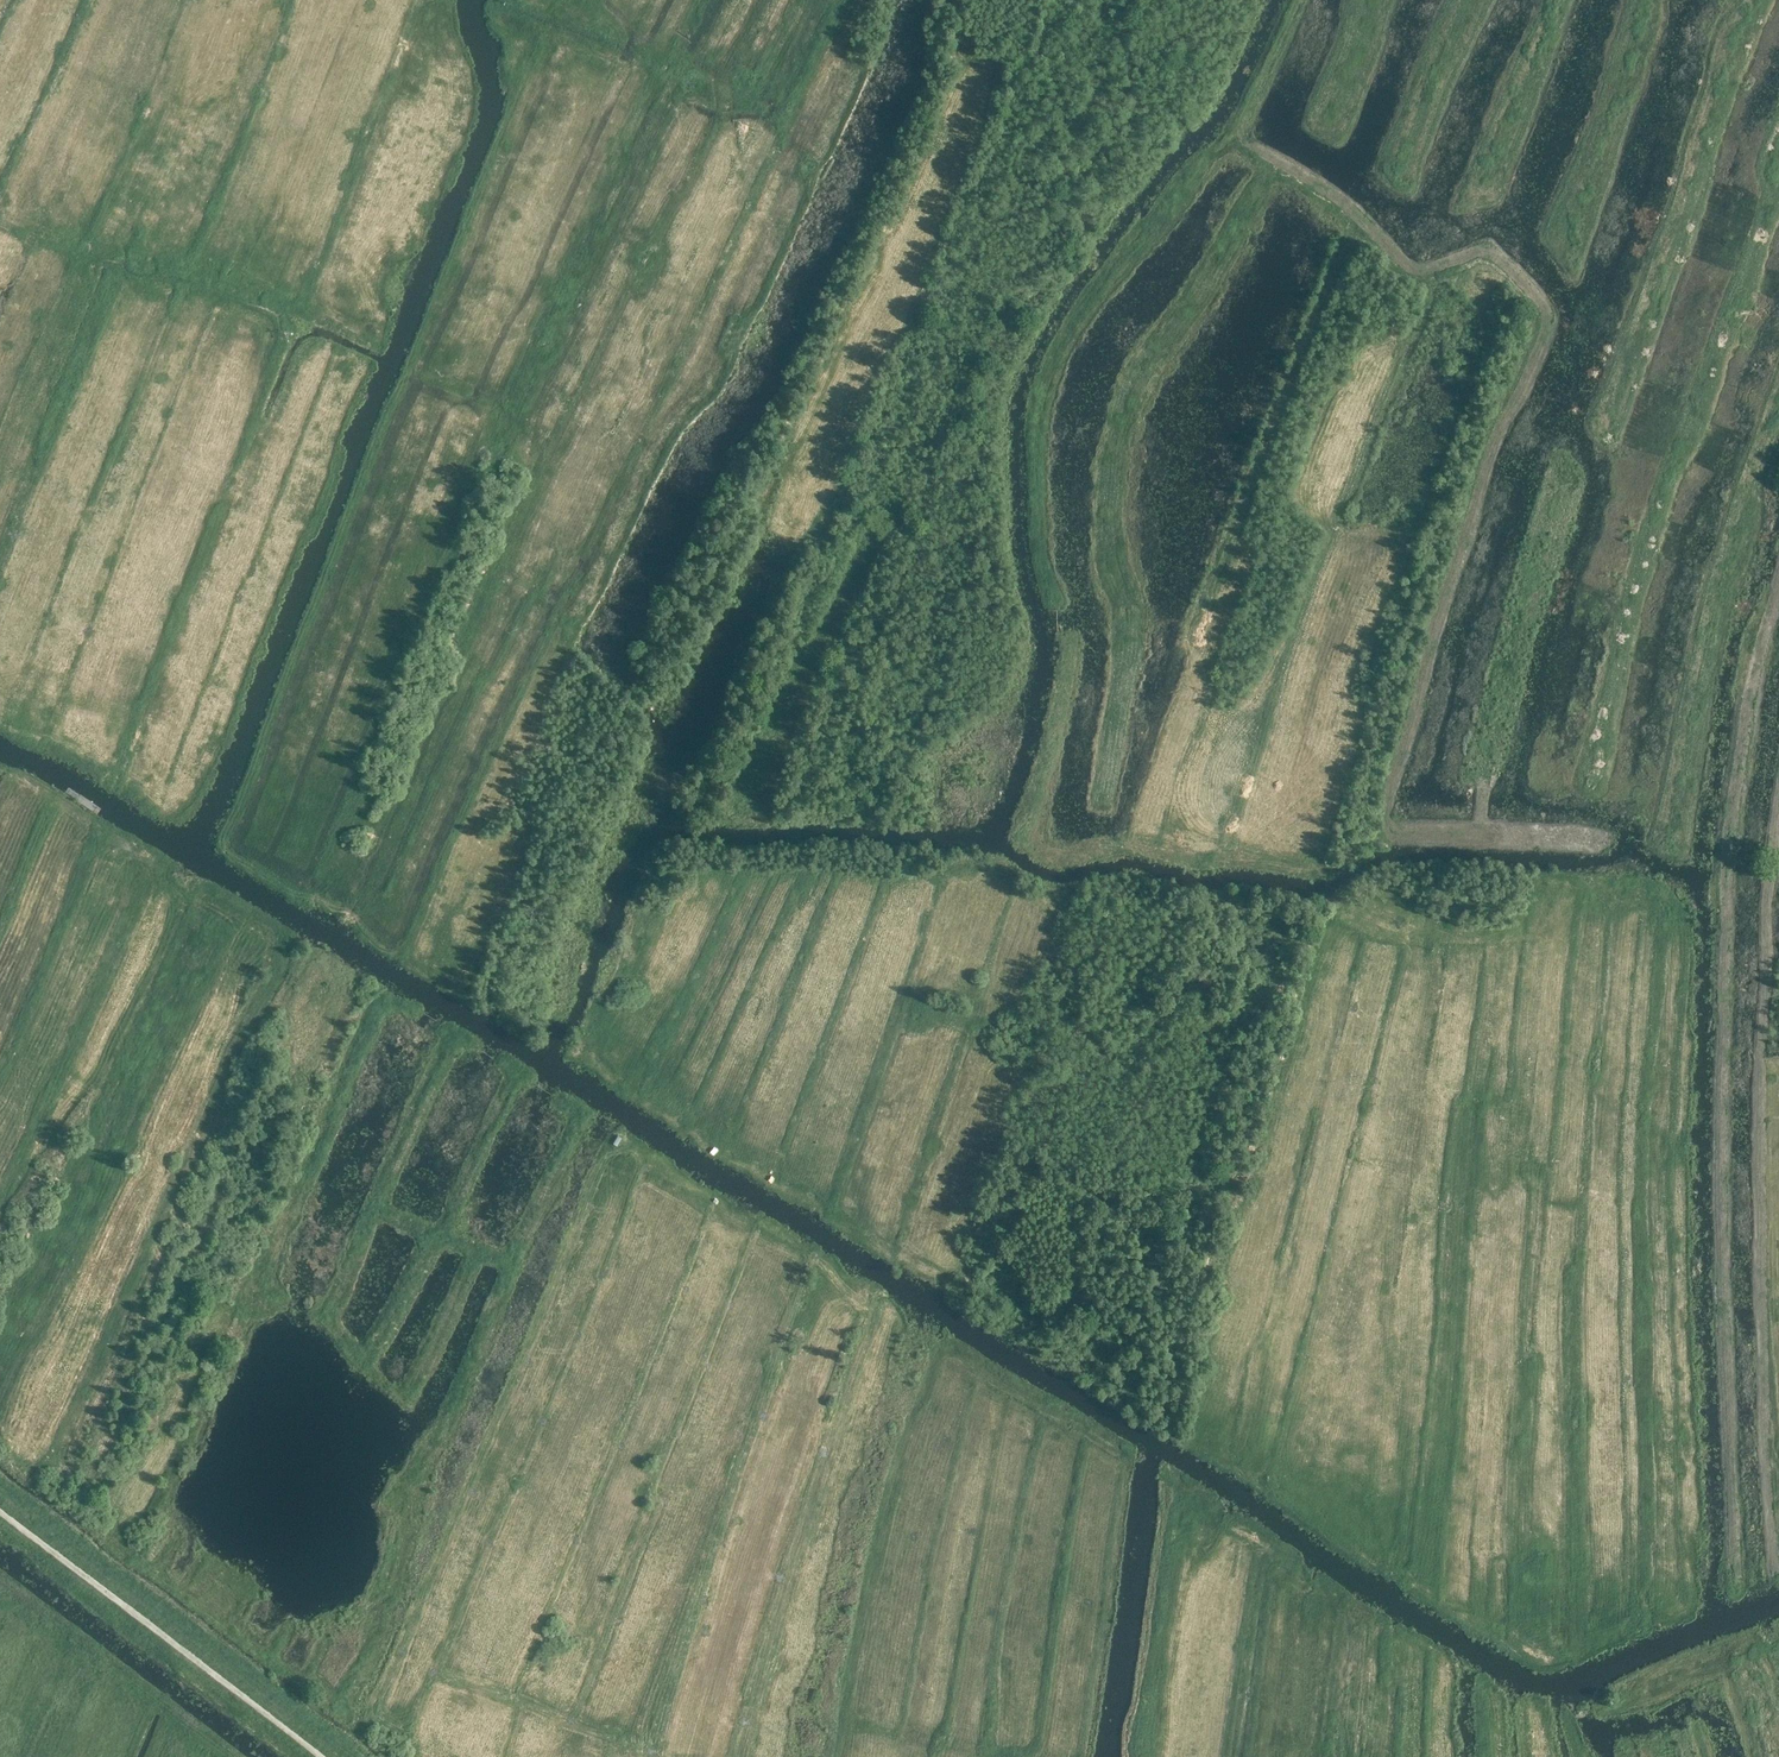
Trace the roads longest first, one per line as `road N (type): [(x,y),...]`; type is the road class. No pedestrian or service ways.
road 1 (track): [(0,1511),(321,1756)]

